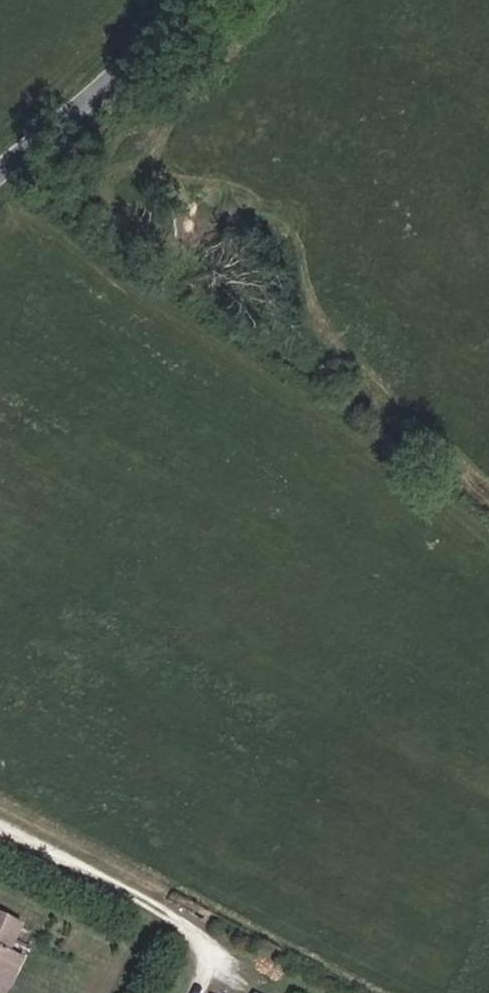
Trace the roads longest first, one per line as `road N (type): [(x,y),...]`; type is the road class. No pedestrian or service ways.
road 1 (unclassified): [(225,0),(211,26),(0,183)]

